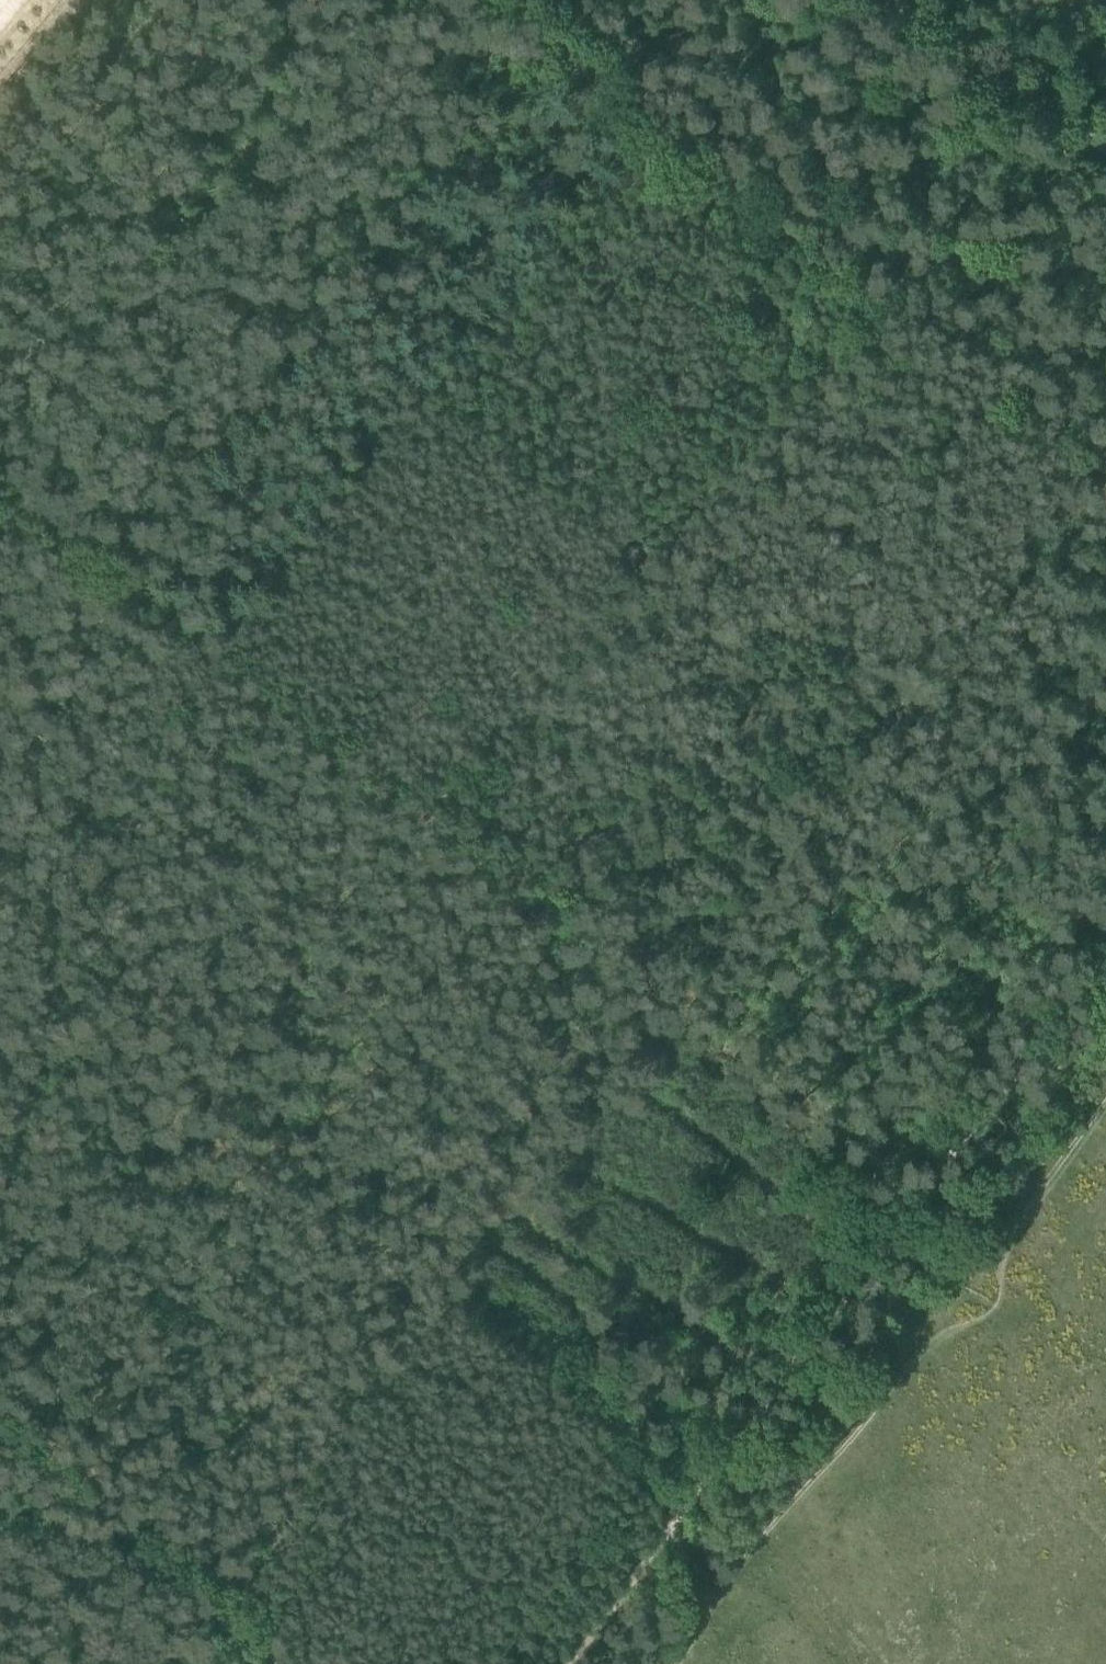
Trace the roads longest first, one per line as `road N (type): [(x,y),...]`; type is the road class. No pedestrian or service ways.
road 1 (track): [(1105,972),(584,1663)]
road 2 (track): [(295,1663),(0,1419)]
road 3 (track): [(1105,143),(908,0)]

